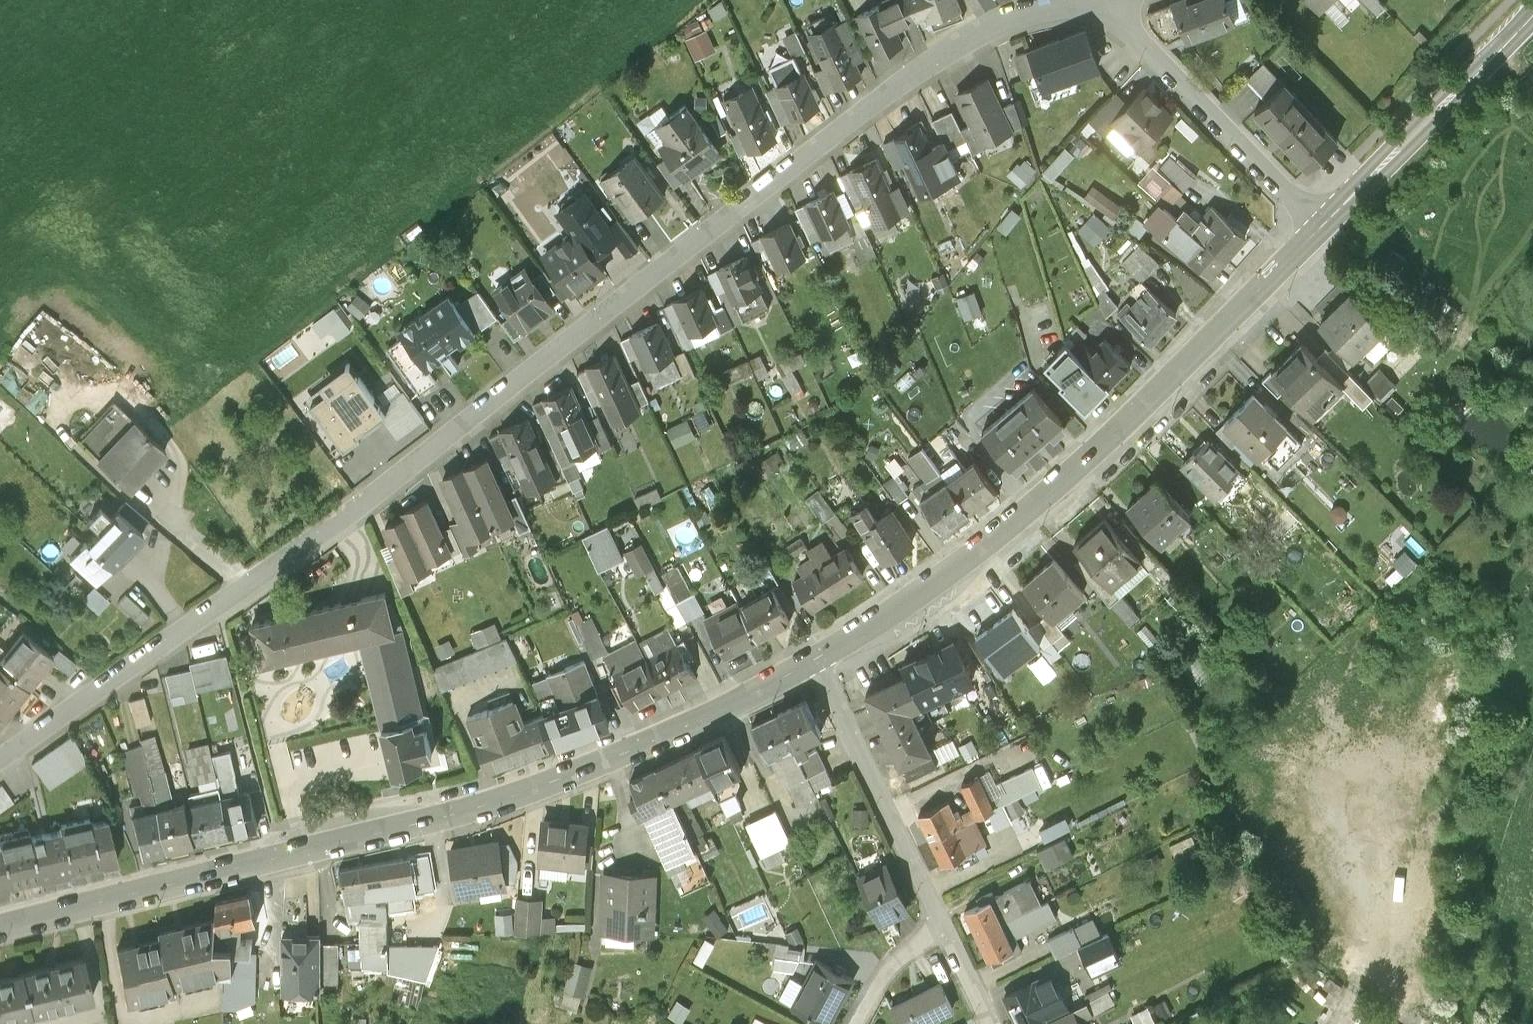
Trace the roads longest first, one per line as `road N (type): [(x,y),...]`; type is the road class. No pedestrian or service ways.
road 1 (residential): [(1091,0),(986,28),(901,82),(334,527),(0,761)]
road 2 (secondary): [(0,926),(517,793),(618,756),(816,659)]
road 3 (secondary): [(816,659),(970,558),(1073,473),(1322,228)]
road 4 (residential): [(1322,228),(1099,0)]
road 5 (secondary): [(1322,228),(1532,15)]
road 6 (residential): [(816,659),(942,927)]
road 7 (residential): [(942,927),(893,964),(858,1023)]

